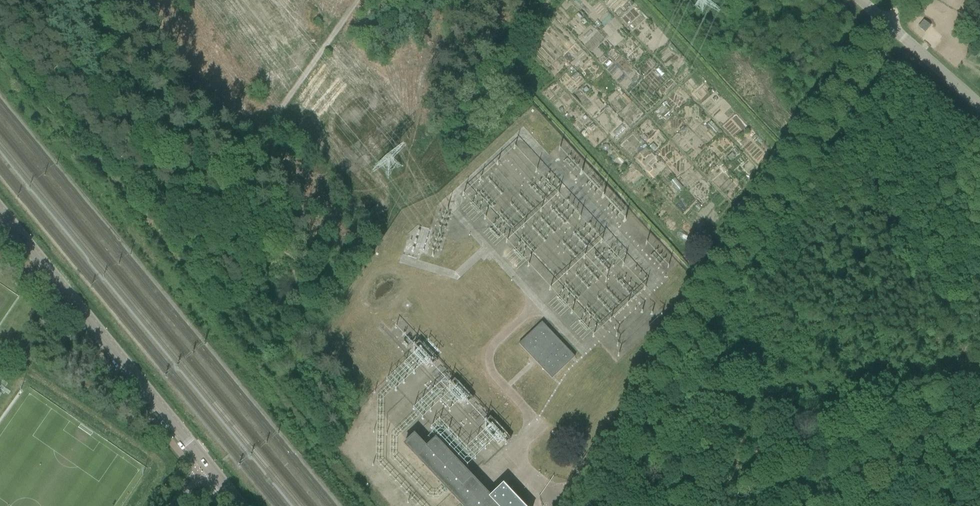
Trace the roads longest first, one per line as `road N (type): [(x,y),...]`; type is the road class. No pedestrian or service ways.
road 1 (tertiary): [(206,465),(0,212)]

